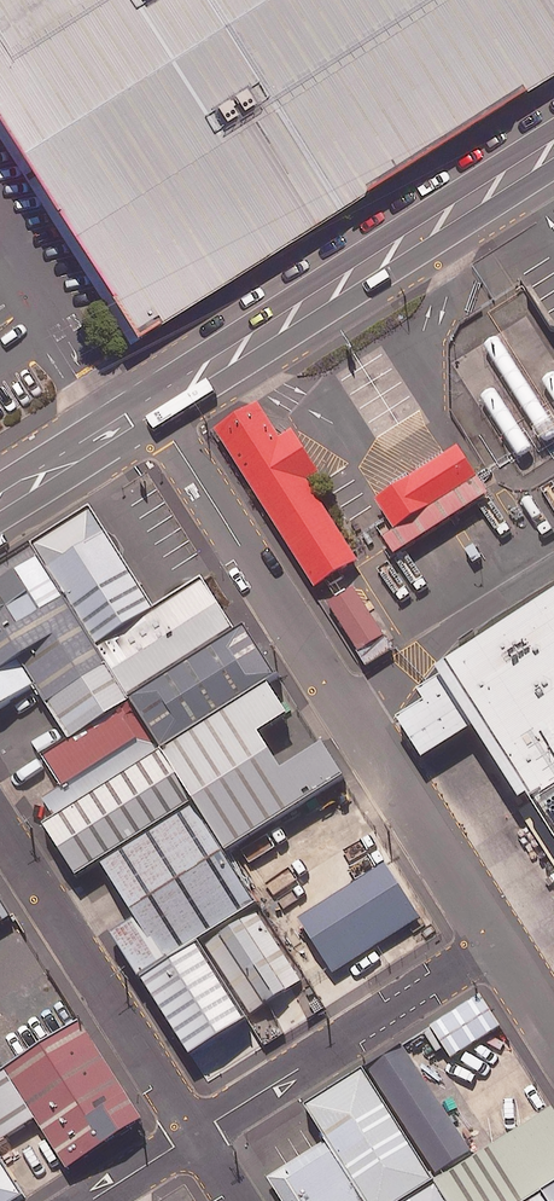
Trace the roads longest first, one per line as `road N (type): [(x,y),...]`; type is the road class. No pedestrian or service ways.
road 1 (unclassified): [(155,413),(496,943)]
road 2 (tertiary): [(155,413),(207,371),(553,149)]
road 3 (unclassified): [(0,826),(195,1133)]
road 4 (unclassified): [(195,1133),(496,943)]
road 5 (tertiary): [(0,502),(155,413)]
road 6 (tertiary): [(0,459),(77,410),(69,329)]
road 7 (unclassified): [(90,1200),(195,1133)]

